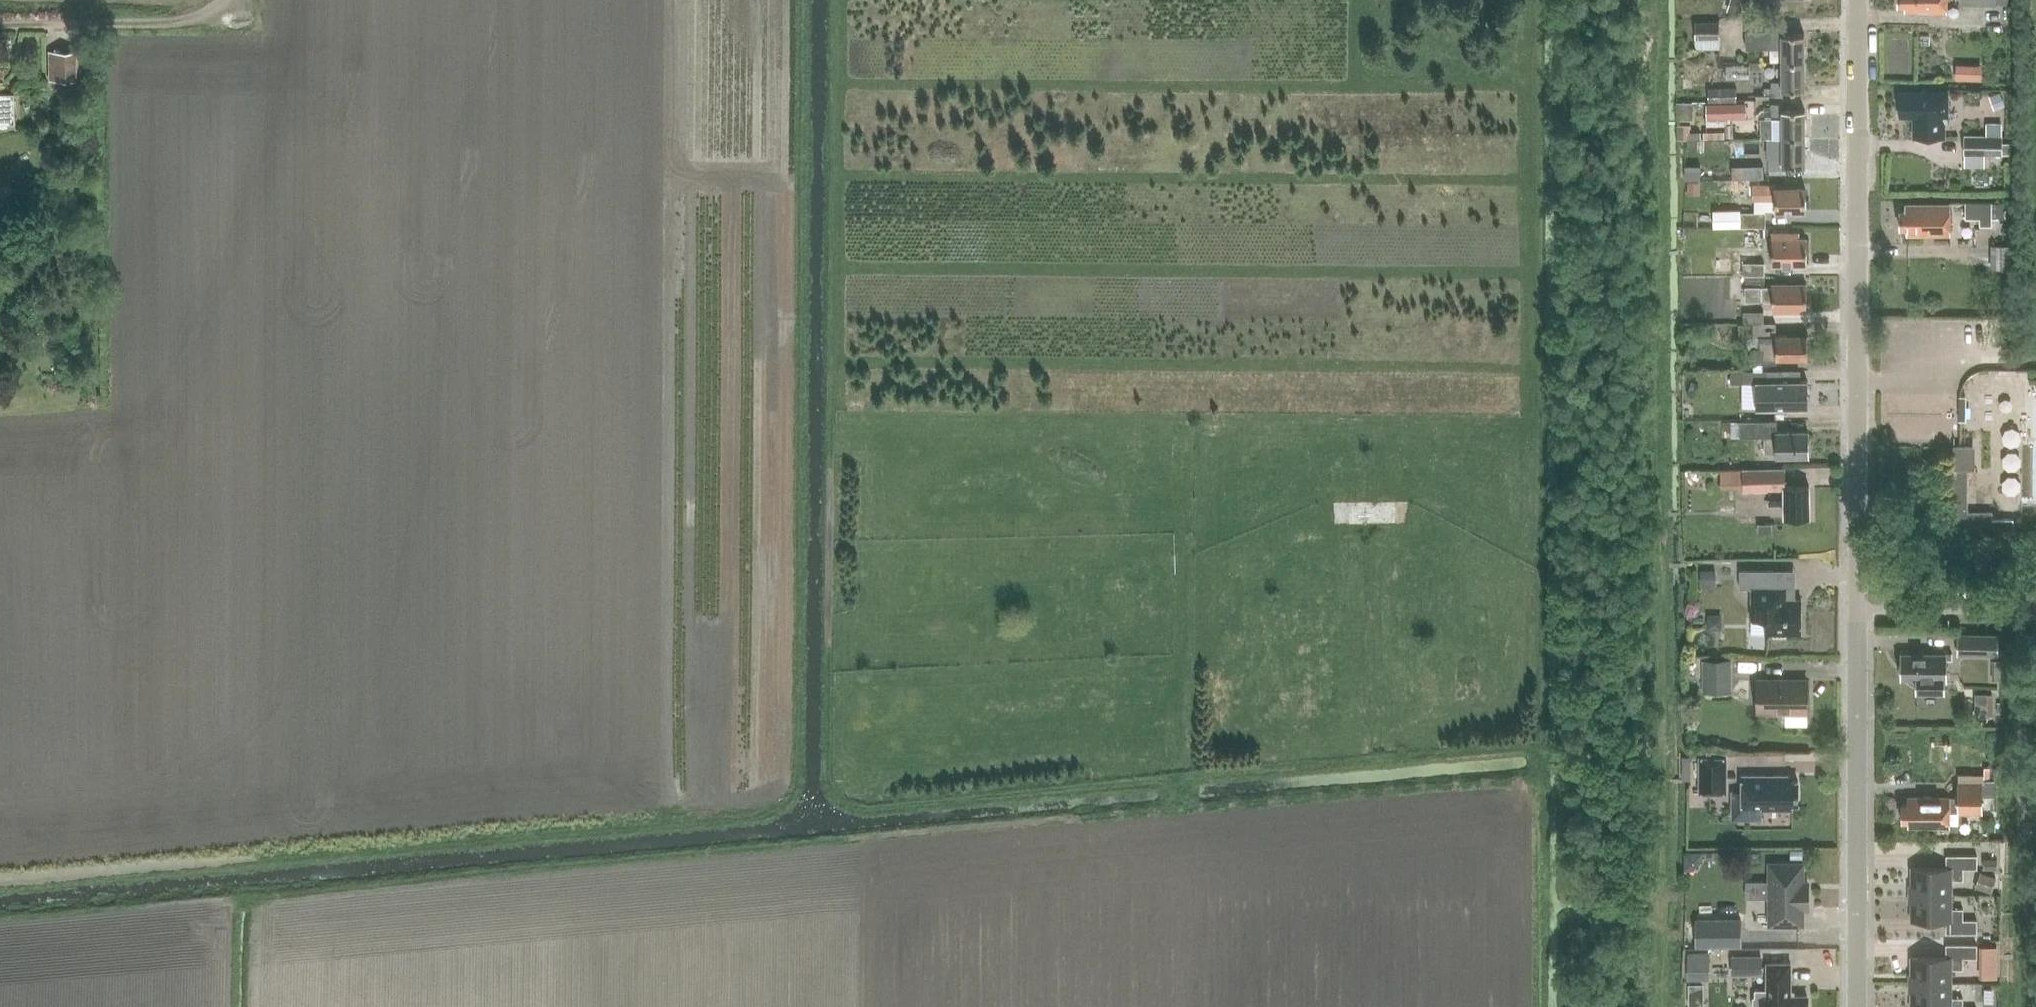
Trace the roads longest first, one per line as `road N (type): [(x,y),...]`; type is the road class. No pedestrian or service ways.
road 1 (unclassified): [(1855,1006),(1850,0)]

